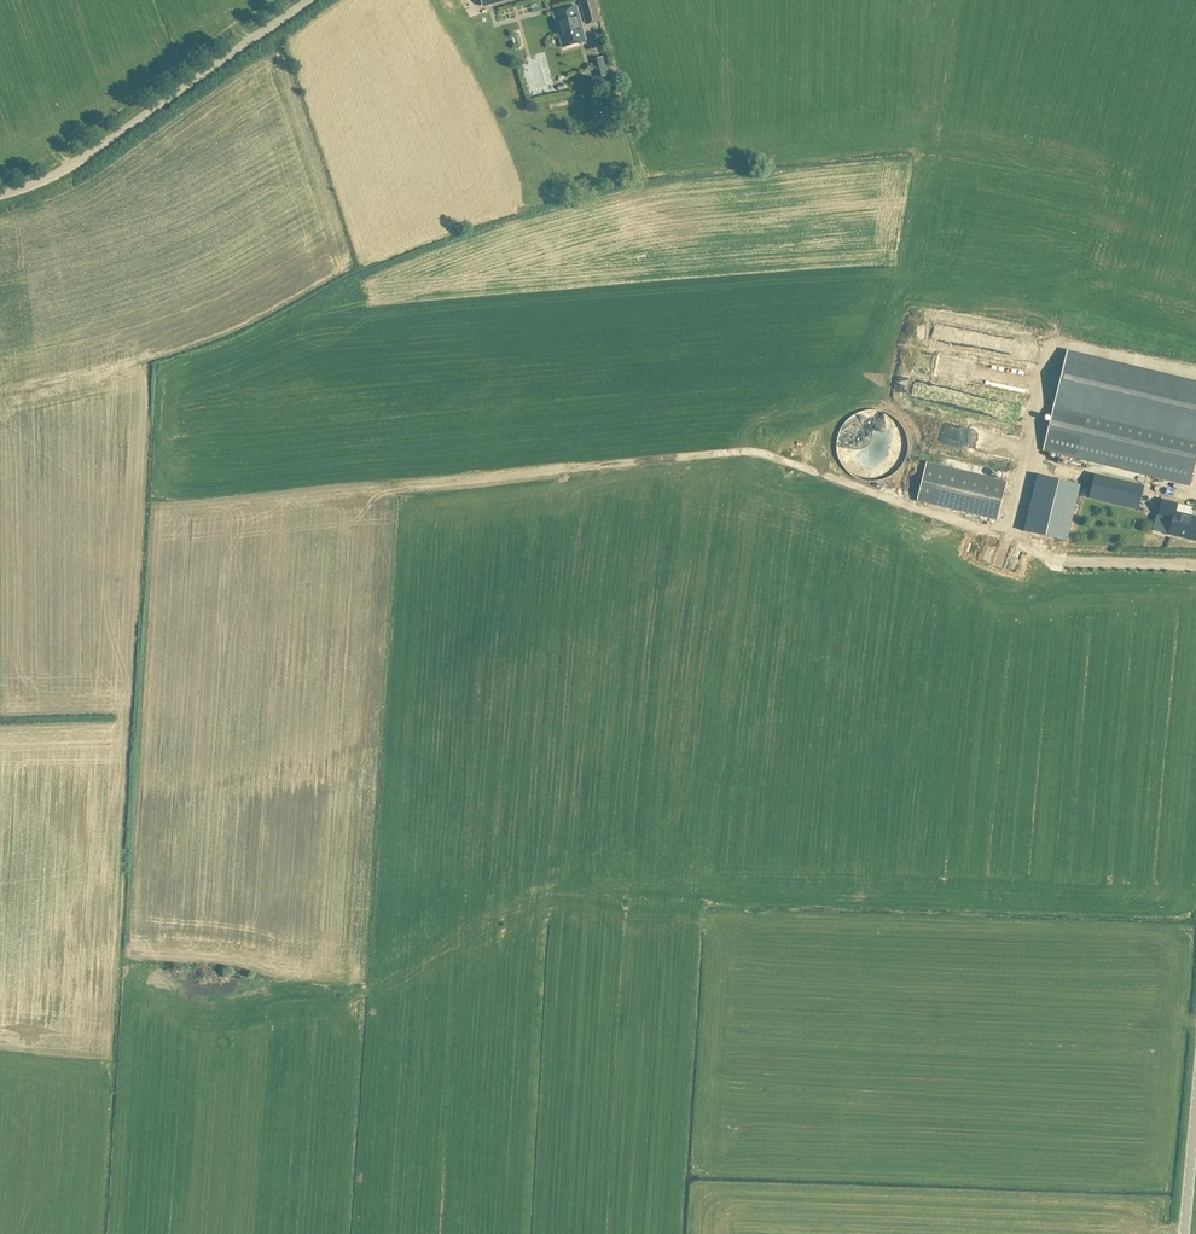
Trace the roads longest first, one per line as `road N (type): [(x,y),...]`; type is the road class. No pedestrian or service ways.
road 1 (unclassified): [(305,0),(71,165),(0,196)]

